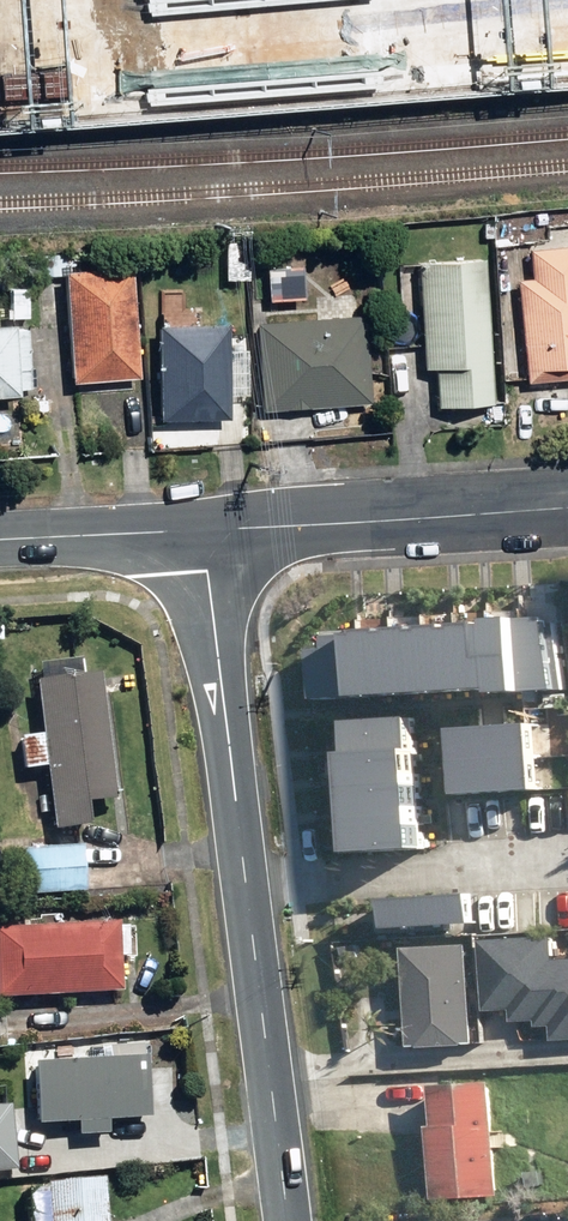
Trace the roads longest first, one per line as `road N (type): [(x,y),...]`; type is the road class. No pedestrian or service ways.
road 1 (residential): [(208,529),(567,502)]
road 2 (residential): [(250,881),(208,529)]
road 3 (residential): [(296,1220),(250,881)]
road 4 (residential): [(567,857),(250,881)]
road 5 (residential): [(0,539),(208,529)]

